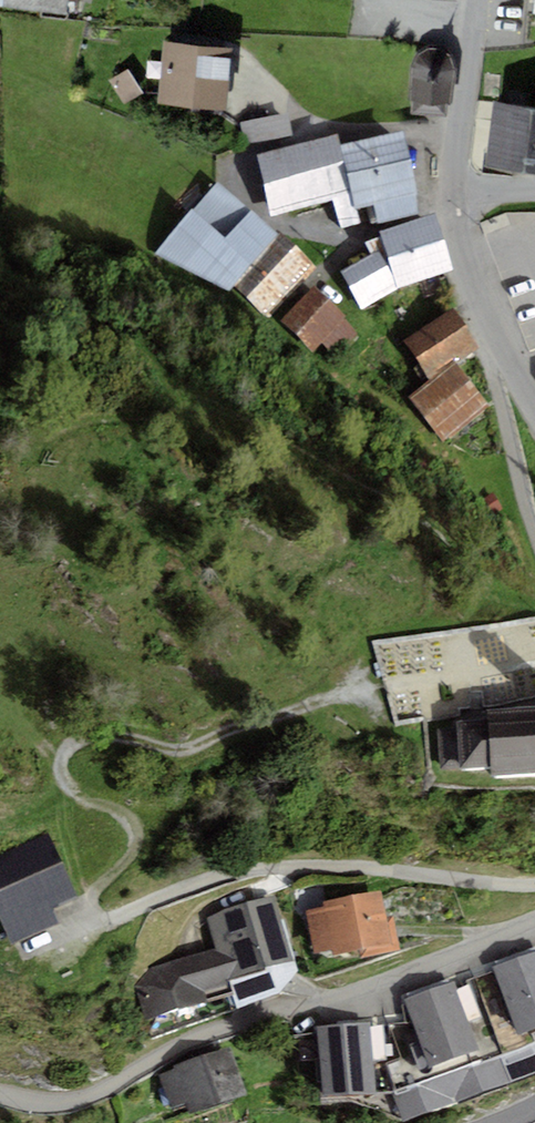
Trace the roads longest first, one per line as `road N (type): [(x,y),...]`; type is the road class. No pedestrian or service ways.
road 1 (track): [(534,885),(266,867),(97,917),(91,903),(130,855),(134,838),(130,822),(85,803),(69,784),(63,764),(72,744),(91,734),(190,746),(363,690)]
road 2 (residential): [(0,1095),(80,1096),(185,1041),(346,995),(534,919)]
road 3 (residential): [(534,403),(485,313),(466,256),(457,193)]
road 4 (residential): [(457,193),(478,0)]

